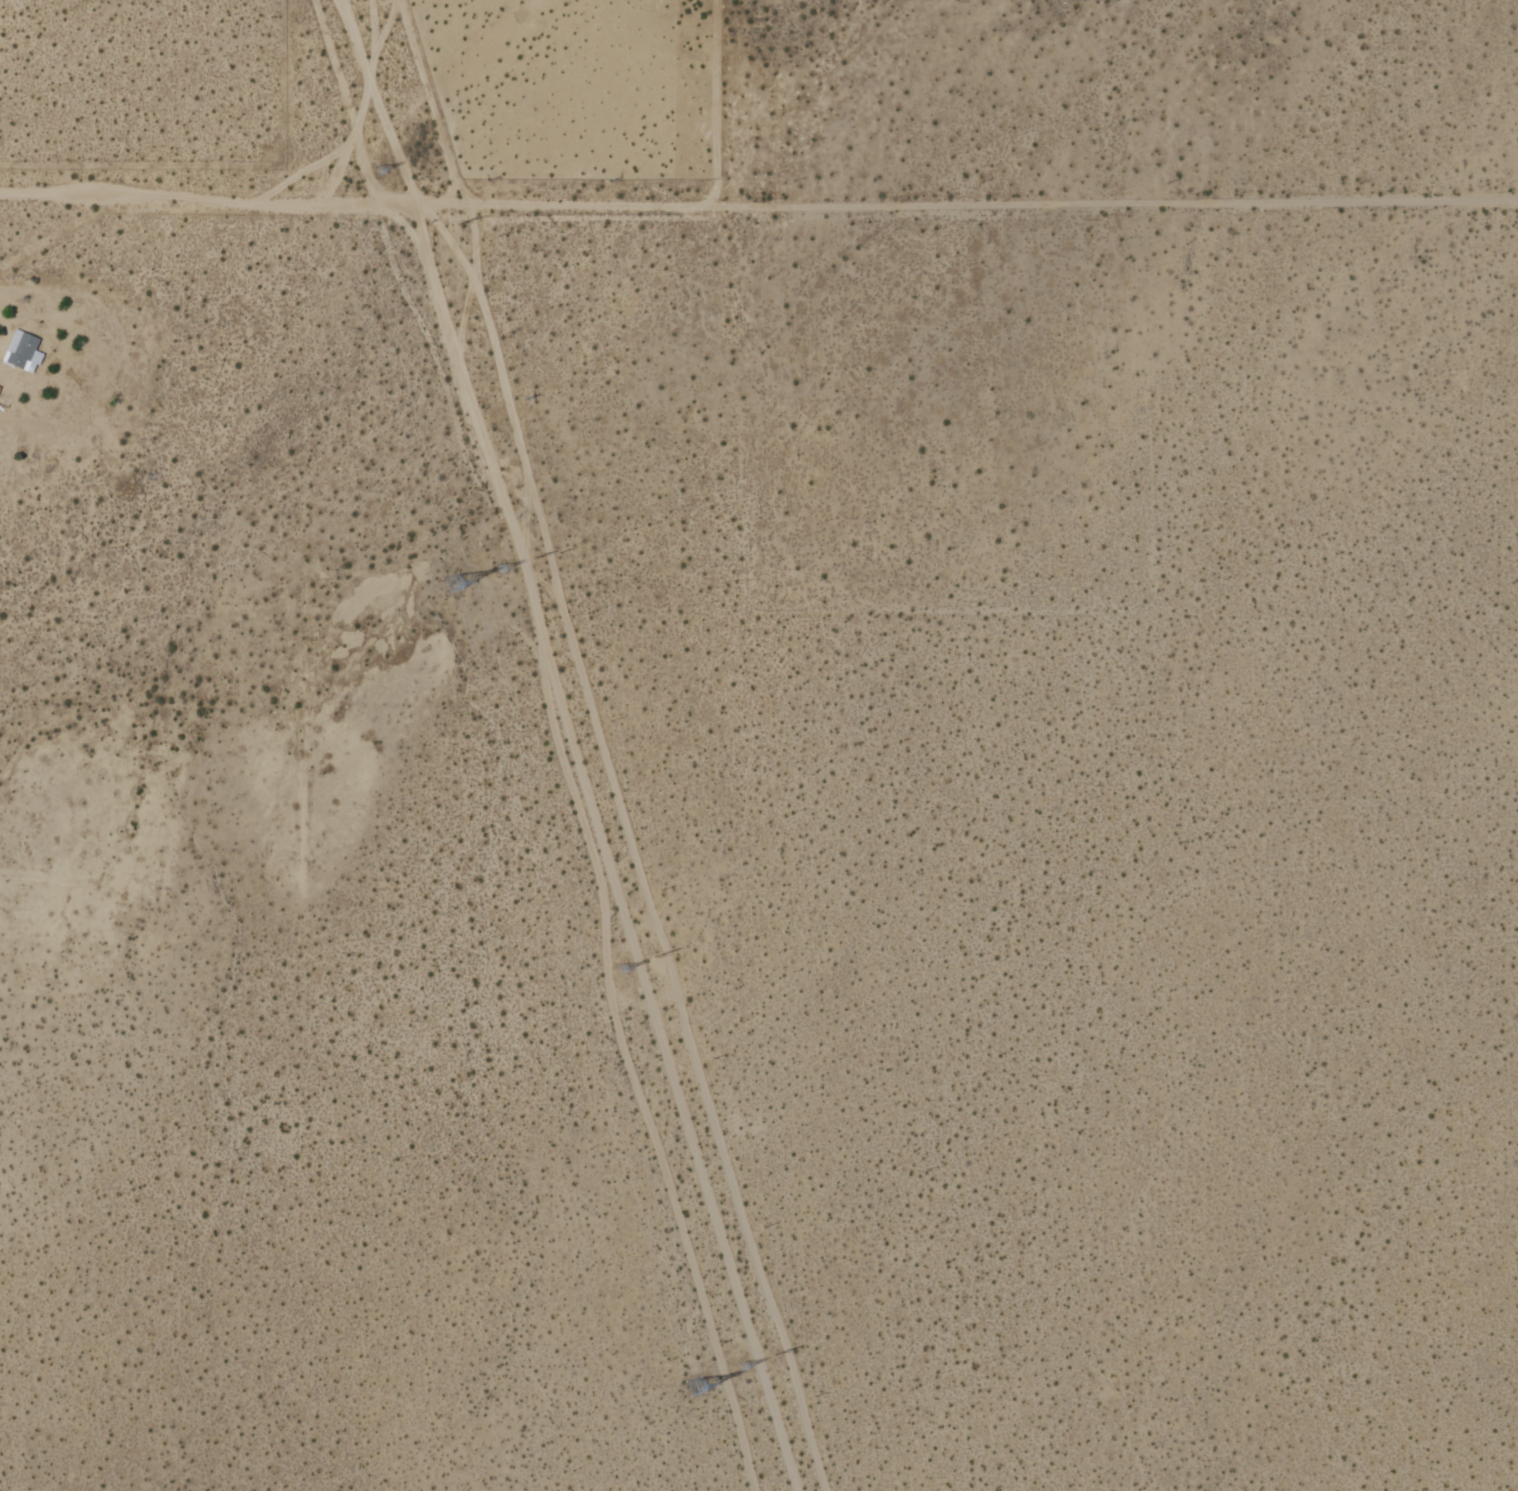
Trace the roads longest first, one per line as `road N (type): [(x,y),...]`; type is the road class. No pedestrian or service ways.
road 1 (tertiary): [(0,195),(411,207),(1517,201)]

